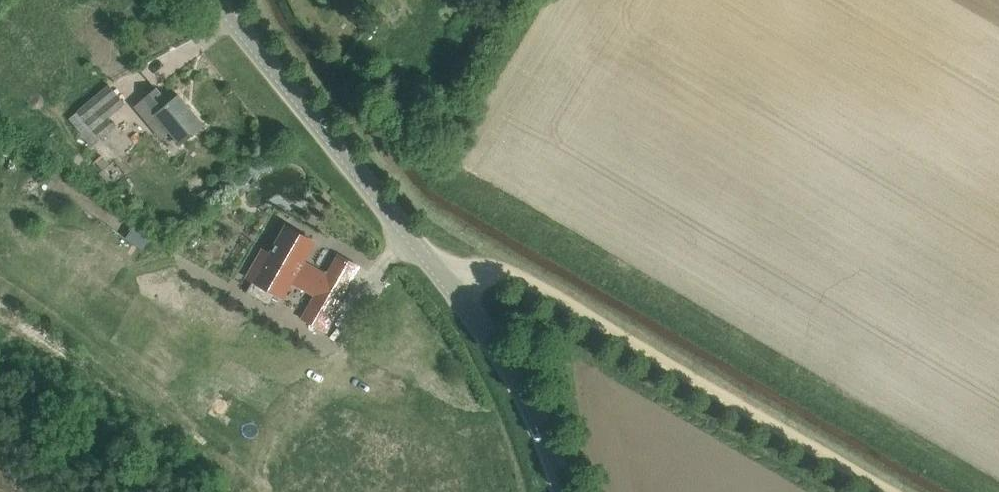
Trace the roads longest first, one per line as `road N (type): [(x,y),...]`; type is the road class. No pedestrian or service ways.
road 1 (tertiary): [(562,491),(547,436),(519,380),(384,197),(220,0)]
road 2 (track): [(450,282),(502,266),(894,491)]

